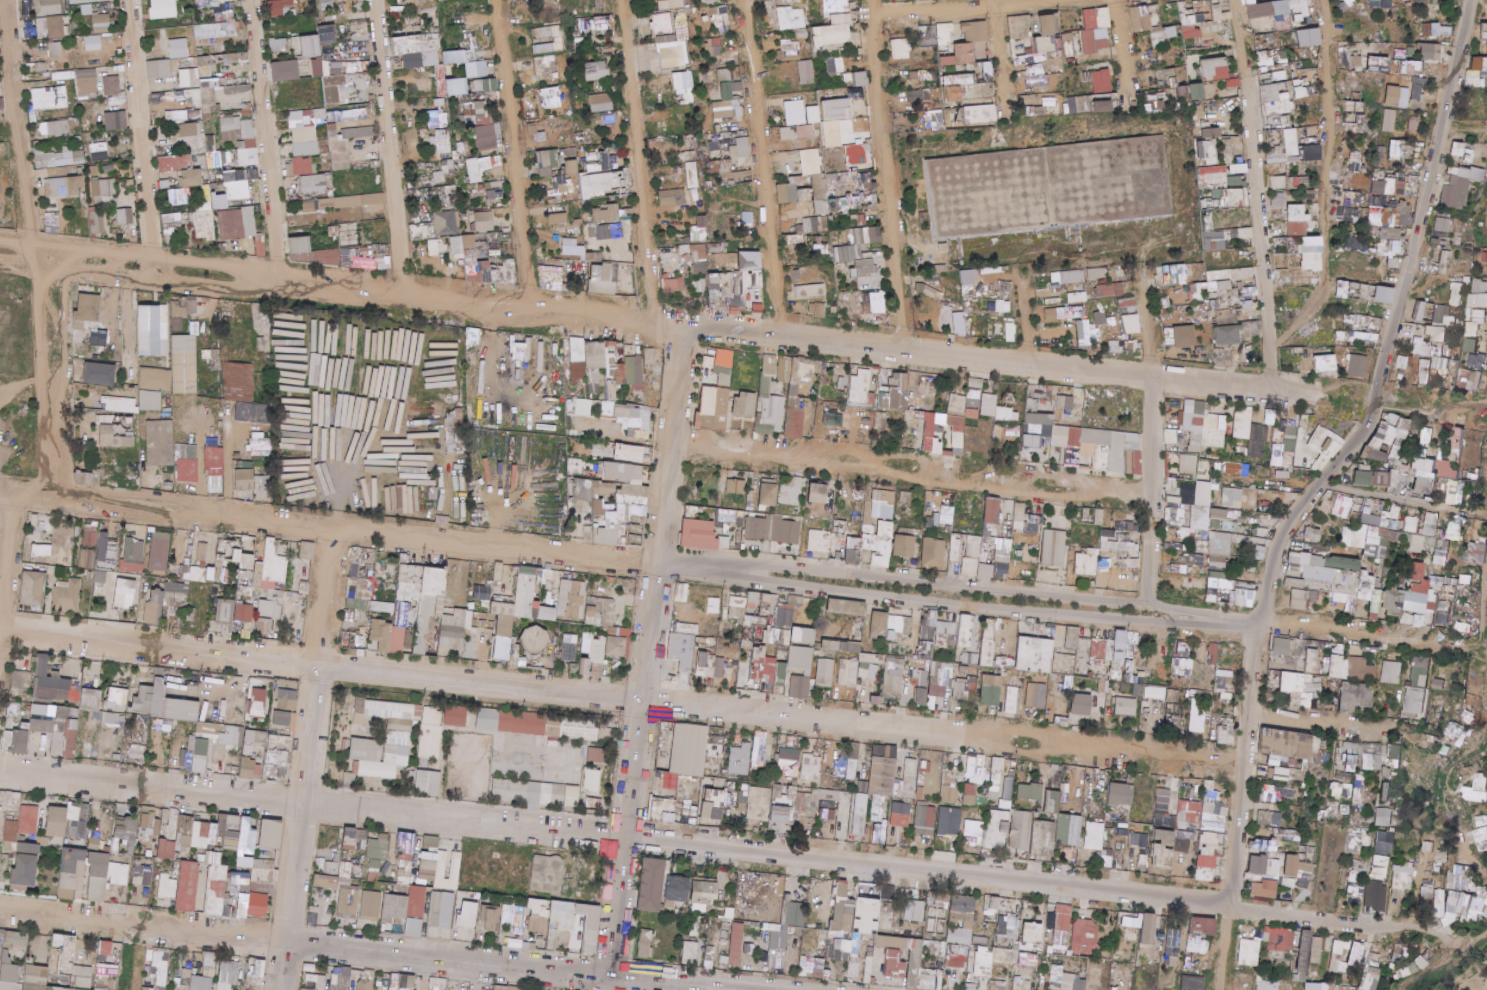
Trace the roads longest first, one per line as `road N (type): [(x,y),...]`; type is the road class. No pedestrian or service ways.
road 1 (residential): [(0,486),(728,569)]
road 2 (residential): [(610,989),(691,325)]
road 3 (residential): [(1375,389),(1366,419),(1307,498),(1261,617),(1218,989)]
road 4 (residential): [(1319,392),(691,325)]
road 5 (residential): [(680,441),(1156,497)]
road 6 (residential): [(691,325),(250,280)]
road 7 (residential): [(1464,0),(1375,389)]
road 8 (residential): [(1236,0),(1270,386)]
road 9 (residential): [(1271,343),(1310,312),(1324,283),(1322,0)]
road 10 (residential): [(870,0),(905,345)]
road 11 (residential): [(748,0),(782,332)]
road 12 (residential): [(653,321),(620,0)]
road 13 (residential): [(498,0),(533,305)]
road 14 (residential): [(376,0),(402,291)]
road 15 (residential): [(255,0),(278,282)]
road 16 (residential): [(127,0),(158,281)]
road 17 (residential): [(250,280),(232,265),(0,237)]
road 18 (residential): [(0,264),(227,286),(250,280)]
road 19 (residential): [(44,491),(33,241)]
road 20 (residential): [(33,241),(9,0)]
road 21 (residential): [(1154,375),(1149,603)]
road 22 (residential): [(872,15),(1028,0)]

